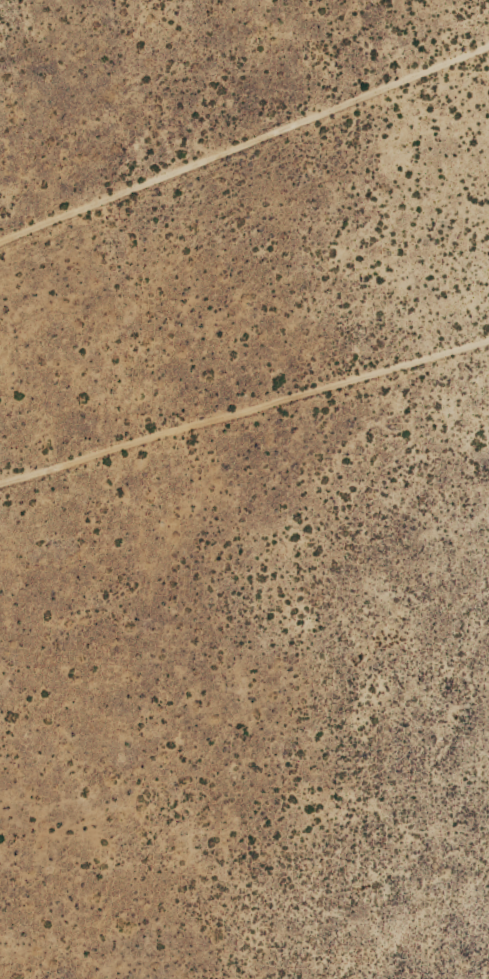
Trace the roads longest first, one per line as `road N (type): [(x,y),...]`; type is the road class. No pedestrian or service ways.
road 1 (residential): [(0,233),(488,32)]

